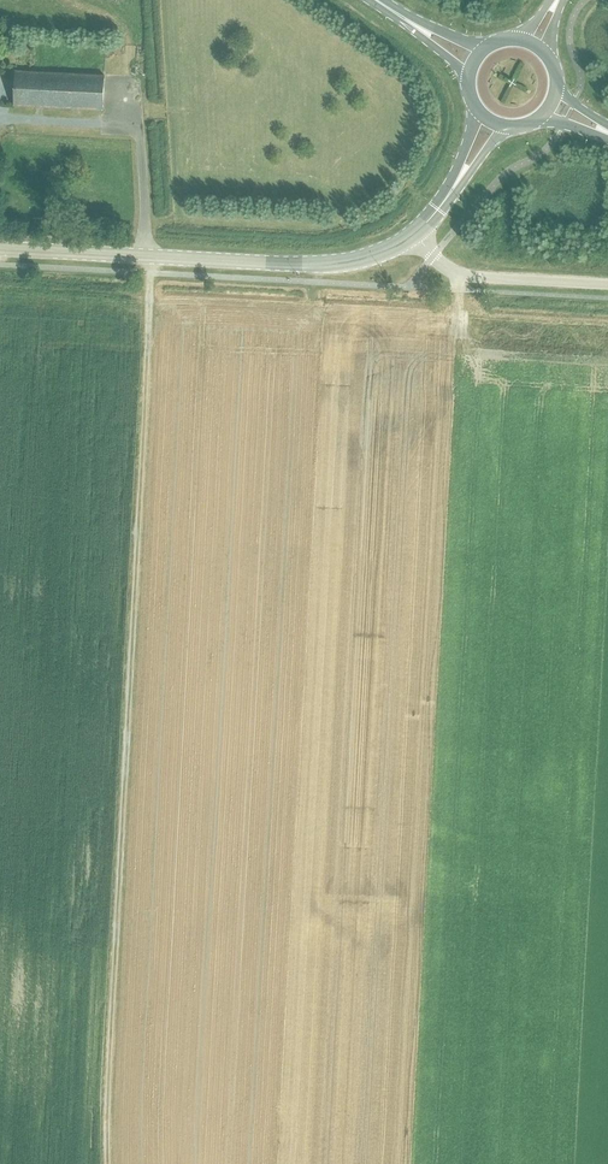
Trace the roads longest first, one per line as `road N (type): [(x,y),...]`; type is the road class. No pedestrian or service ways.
road 1 (track): [(104,1163),(148,259)]
road 2 (secondary): [(148,259),(335,264),(416,232)]
road 3 (unclassified): [(607,284),(458,274),(416,232)]
road 4 (secondary): [(148,259),(0,250)]

